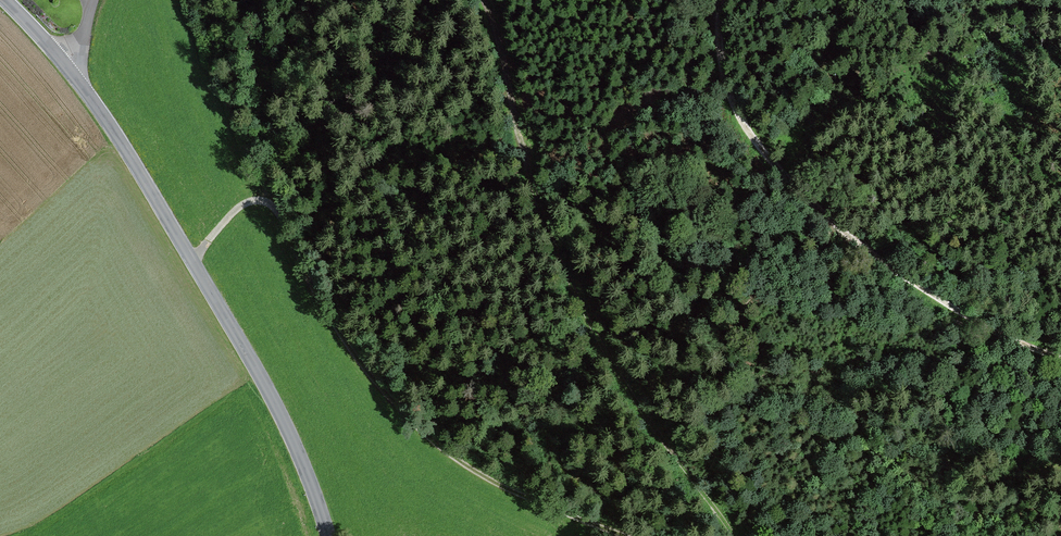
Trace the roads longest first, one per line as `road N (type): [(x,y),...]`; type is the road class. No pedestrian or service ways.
road 1 (track): [(191,257),(238,207),(267,202),(331,318),(411,422),(508,489),(621,535)]
road 2 (track): [(734,535),(605,347),(537,199),(485,0)]
road 3 (track): [(724,0),(726,71),(752,136),(864,247),(967,317),(1060,359)]
road 4 (tertiary): [(329,535),(284,419),(78,80)]

